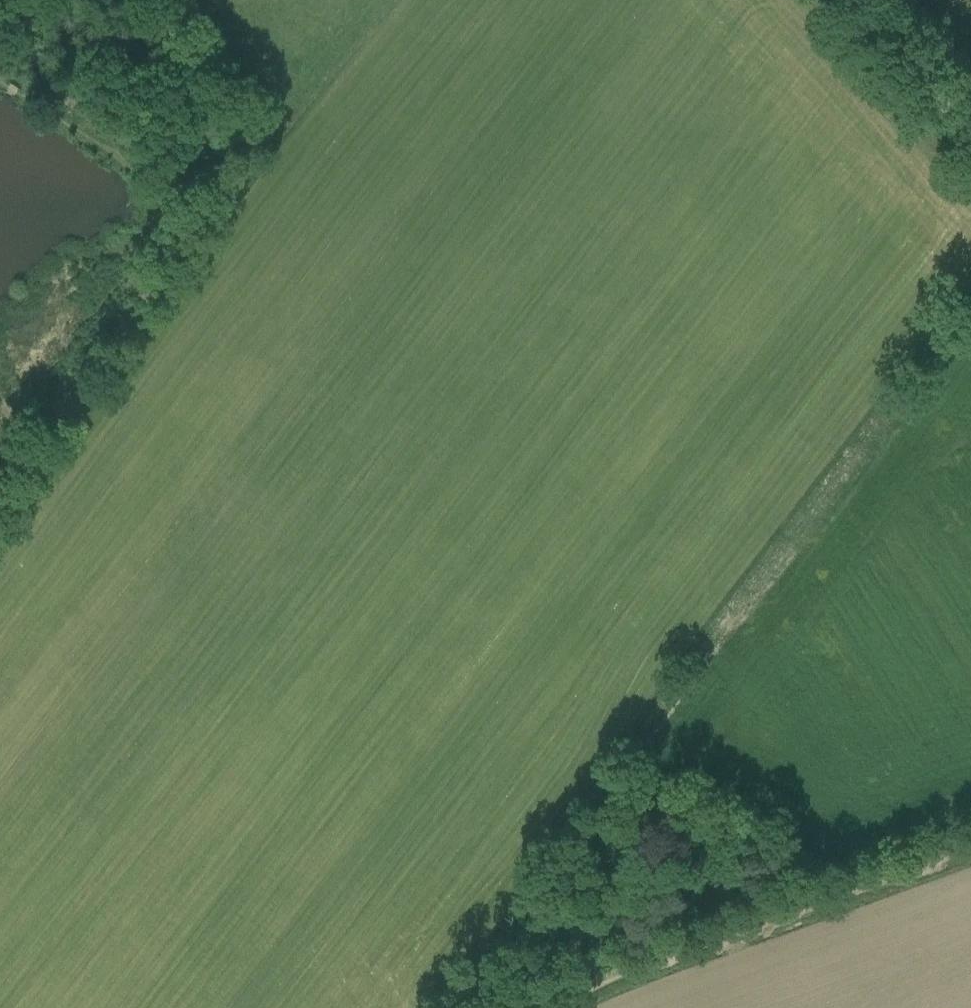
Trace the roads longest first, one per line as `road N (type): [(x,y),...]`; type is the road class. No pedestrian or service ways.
road 1 (track): [(544,1007),(570,991),(970,850)]
road 2 (unclassified): [(970,147),(852,0)]

